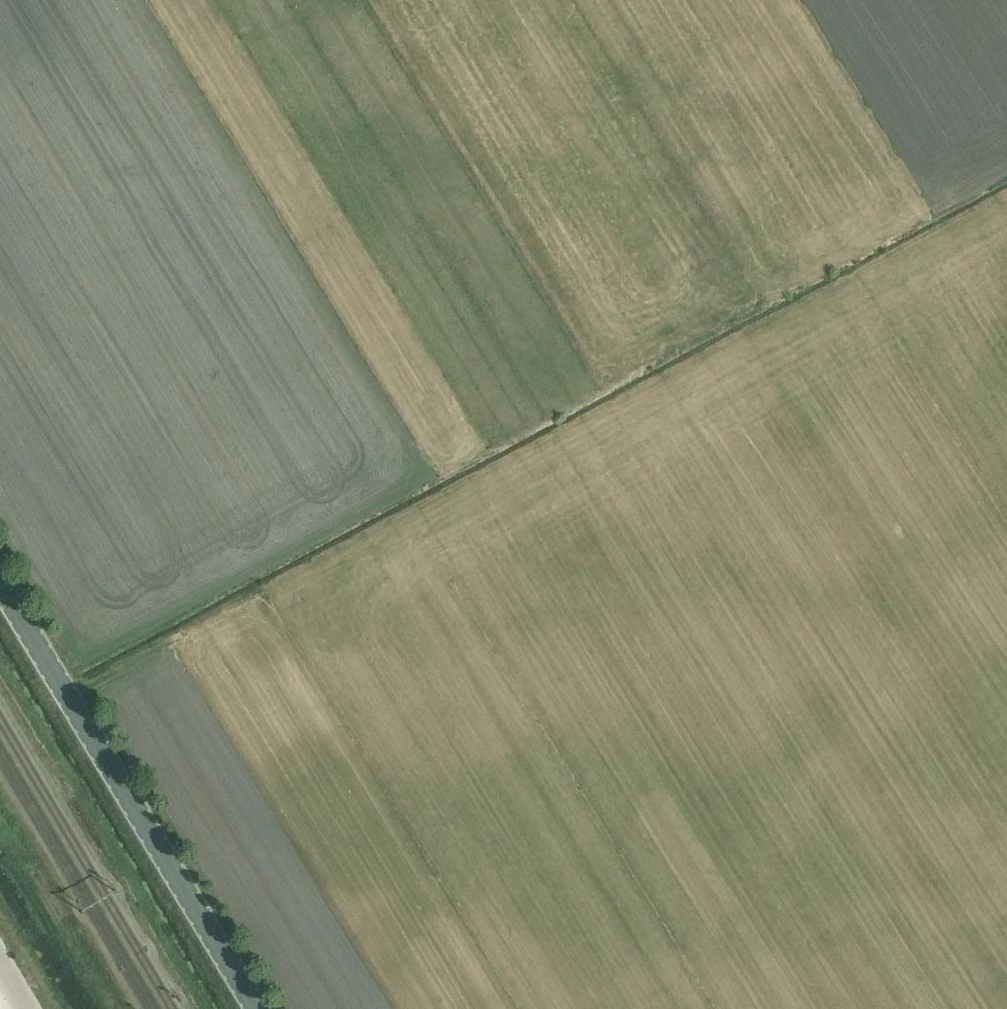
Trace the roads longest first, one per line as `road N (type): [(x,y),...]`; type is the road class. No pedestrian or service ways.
road 1 (tertiary): [(257,1008),(0,582)]

